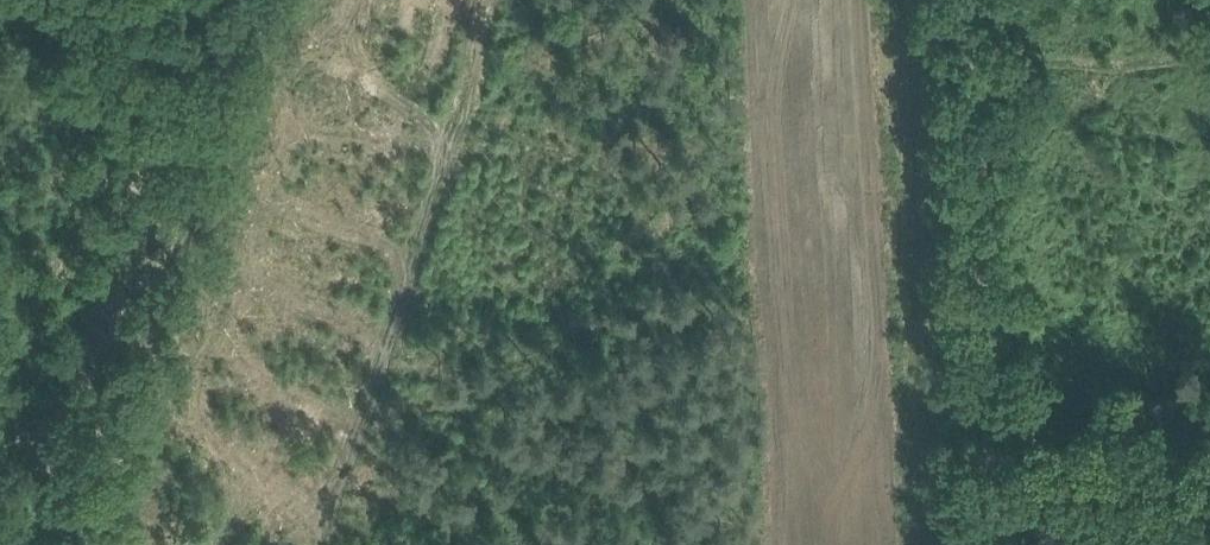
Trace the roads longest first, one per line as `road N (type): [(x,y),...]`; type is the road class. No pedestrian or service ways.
road 1 (track): [(988,0),(1031,544)]
road 2 (track): [(990,21),(1209,82)]

